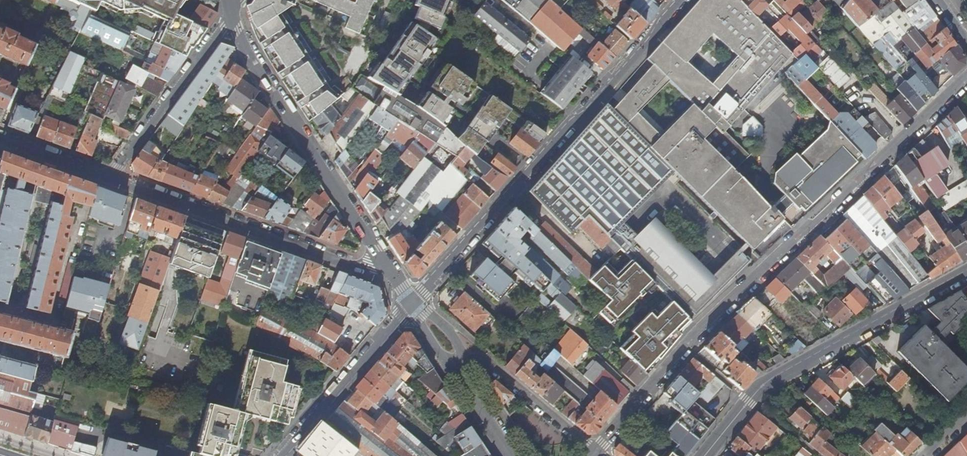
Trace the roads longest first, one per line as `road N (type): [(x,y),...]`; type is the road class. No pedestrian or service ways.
road 1 (residential): [(966,80),(684,348),(597,453)]
road 2 (residential): [(411,304),(681,0)]
road 3 (secondary): [(704,455),(758,387),(966,271)]
road 4 (primary): [(230,14),(381,262)]
road 5 (residential): [(114,179),(361,269),(381,262)]
road 6 (residential): [(230,14),(114,179)]
road 7 (residential): [(281,455),(411,304)]
road 8 (residential): [(597,453),(486,362),(460,358)]
road 9 (residential): [(0,138),(114,179)]

